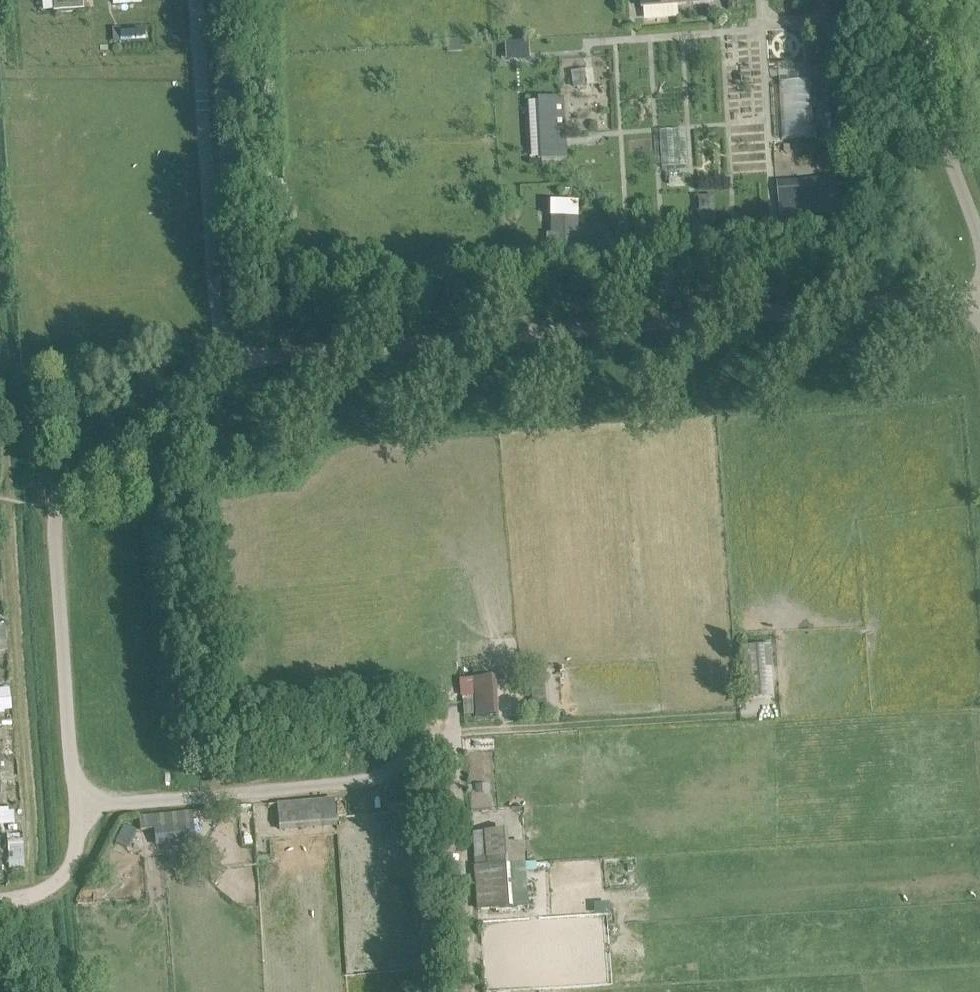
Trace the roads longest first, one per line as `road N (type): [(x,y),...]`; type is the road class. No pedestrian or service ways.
road 1 (residential): [(979,302),(246,363)]
road 2 (residential): [(246,363),(56,493),(76,809)]
road 3 (residential): [(76,809),(352,783),(398,770),(446,741),(454,691)]
road 4 (residential): [(196,0),(214,320),(246,363)]
road 5 (unclassified): [(979,274),(929,127),(920,0)]
road 6 (residential): [(76,809),(79,846),(65,880),(0,898)]

